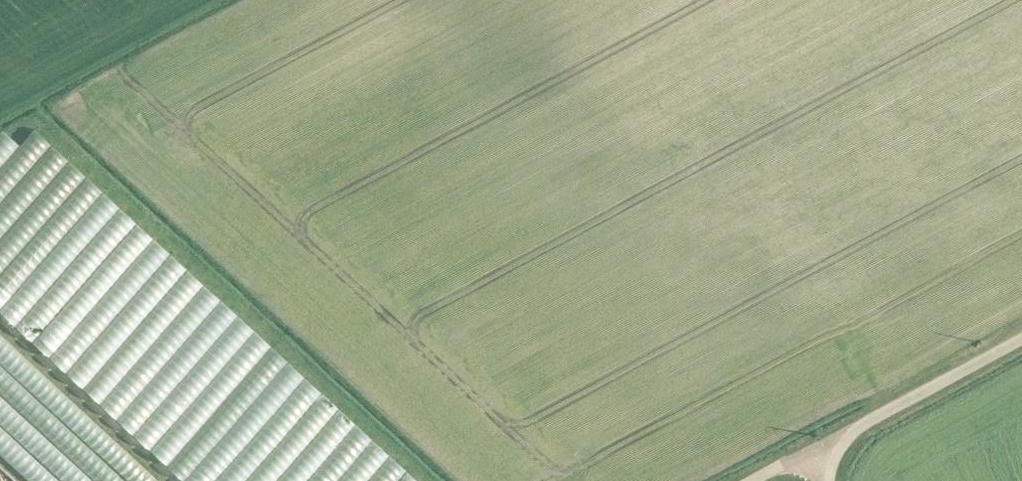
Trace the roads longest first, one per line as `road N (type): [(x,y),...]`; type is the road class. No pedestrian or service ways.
road 1 (unclassified): [(834,457),(865,421),(1021,336)]

